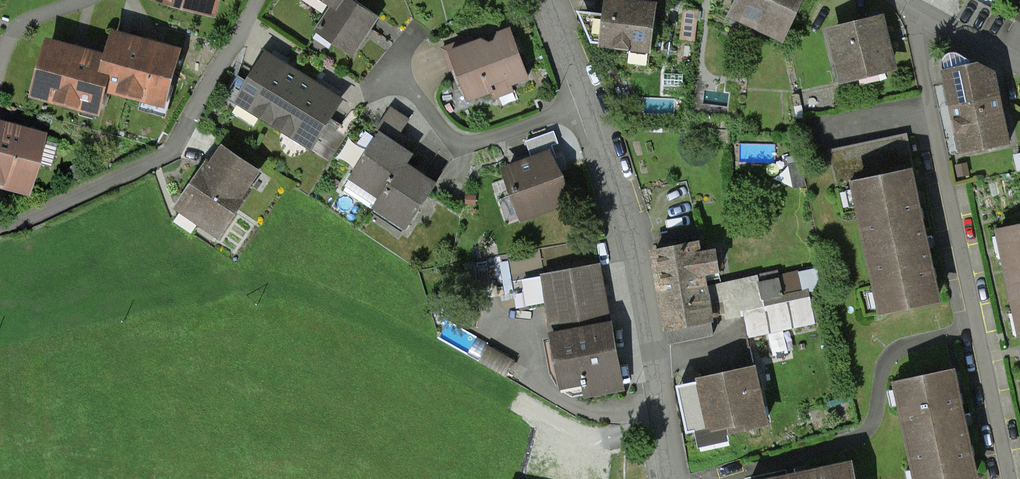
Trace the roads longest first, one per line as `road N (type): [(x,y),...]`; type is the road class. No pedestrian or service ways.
road 1 (residential): [(674,478),(627,223),(551,0)]
road 2 (residential): [(1009,478),(919,53),(930,19)]
road 3 (residential): [(0,229),(158,165),(262,0)]

